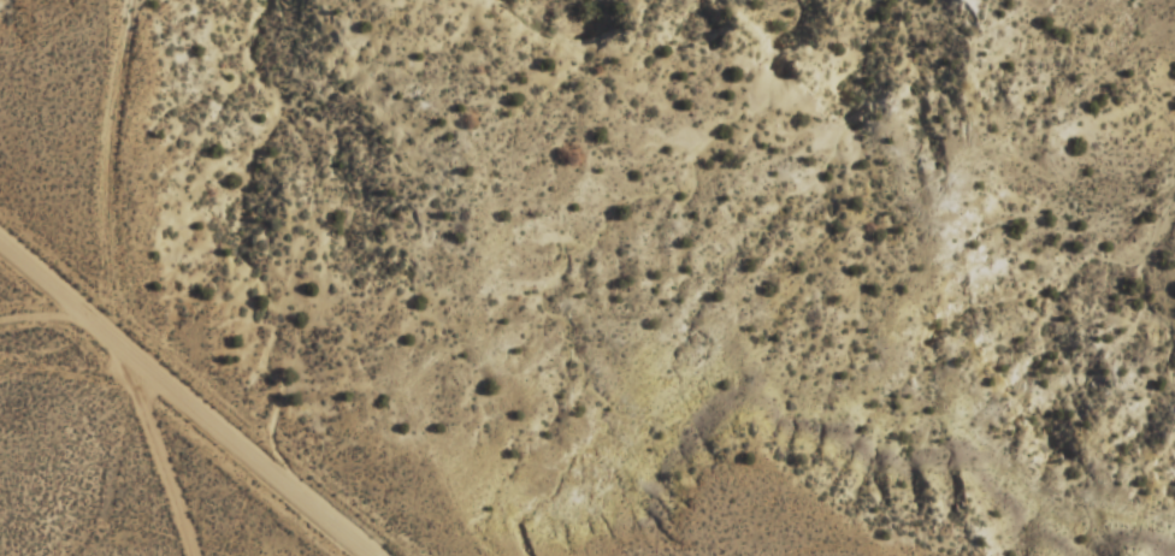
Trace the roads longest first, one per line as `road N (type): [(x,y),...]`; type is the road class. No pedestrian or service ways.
road 1 (residential): [(179,555),(110,339),(101,161),(132,0)]
road 2 (tertiary): [(373,555),(0,251)]

